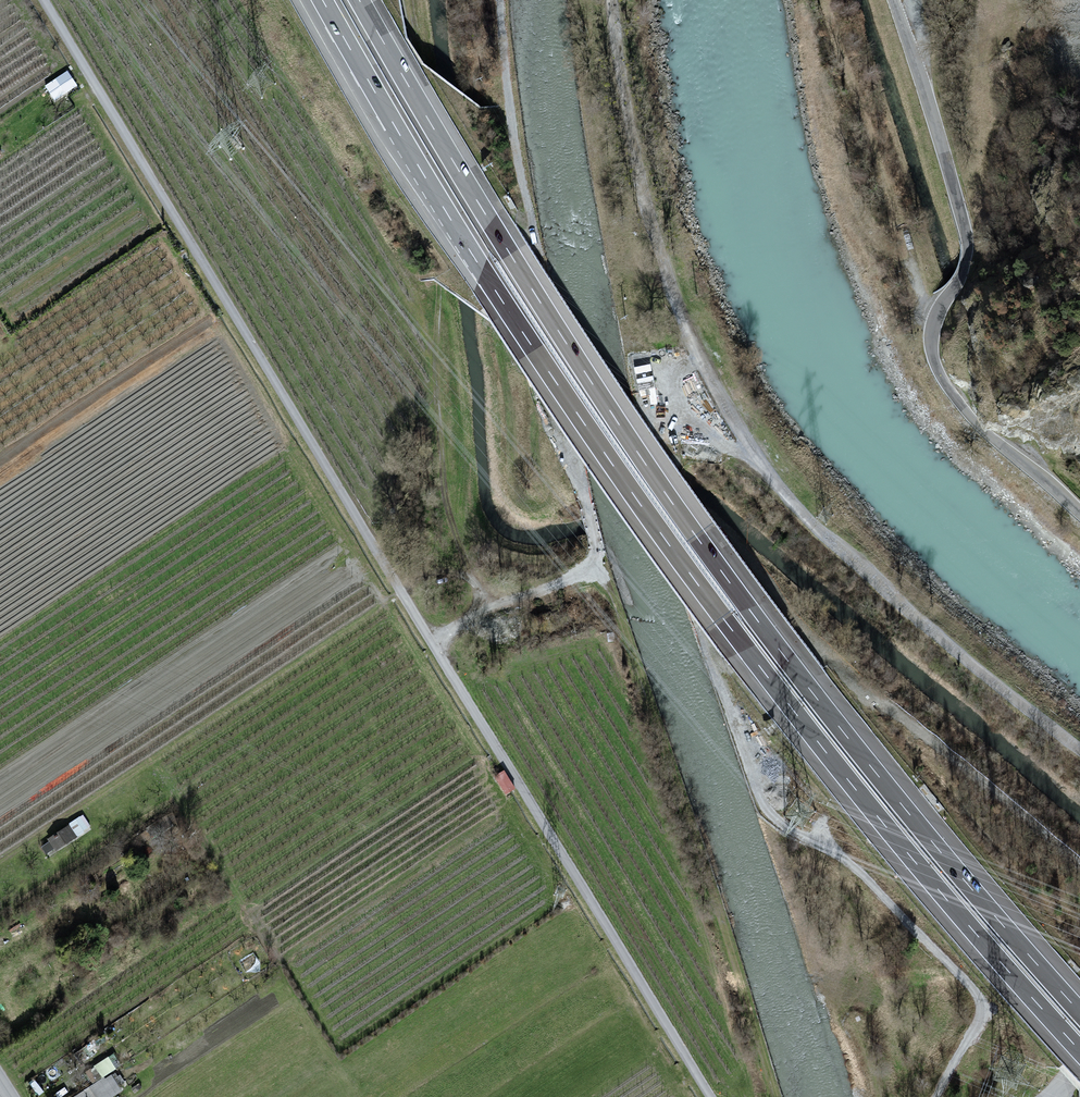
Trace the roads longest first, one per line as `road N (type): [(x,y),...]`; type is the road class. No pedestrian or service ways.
road 1 (motorway): [(322,0),(486,274),(663,537),(861,796),(1079,1051)]
road 2 (unclassified): [(45,0),(711,1096)]
road 3 (motorway): [(1079,1012),(886,786),(696,535),(513,258),(359,0)]
road 4 (track): [(1079,751),(899,607),(774,487),(678,308),(634,144),(609,0)]
road 5 (track): [(603,568),(551,420),(534,427),(549,490),(546,509),(523,515),(505,495),(515,444),(499,347),(539,262),(512,123),(499,0)]
road 6 (track): [(483,607),(603,568),(681,787),(774,1096)]
road 7 (track): [(411,0),(443,285),(436,385),(446,500),(483,607),(432,643)]
road 8 (unclassified): [(1079,513),(973,420),(936,366),(935,322),(964,267),(968,242),(894,0)]
road 9 (track): [(873,696),(1079,869)]

